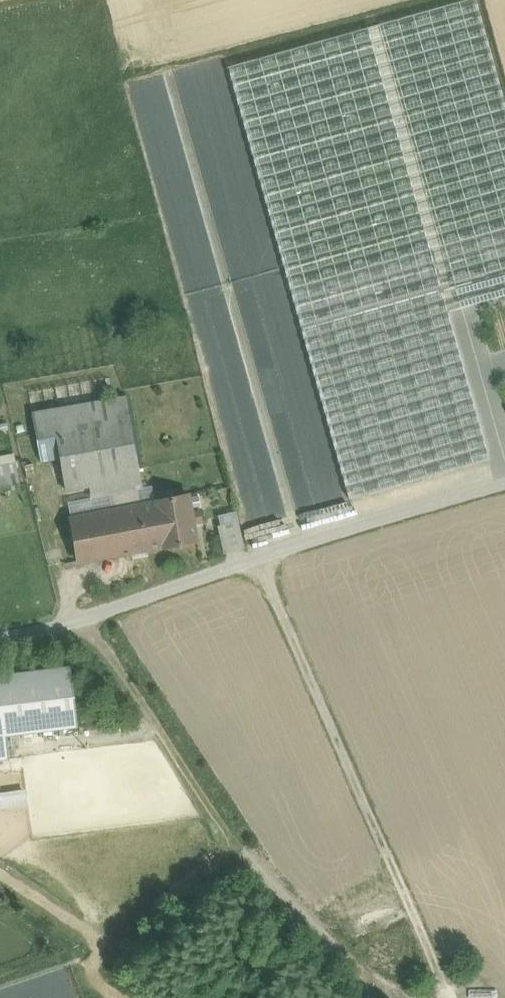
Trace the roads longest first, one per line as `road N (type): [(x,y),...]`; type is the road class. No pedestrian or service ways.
road 1 (track): [(504,479),(85,616),(0,635)]
road 2 (track): [(235,848),(85,616)]

